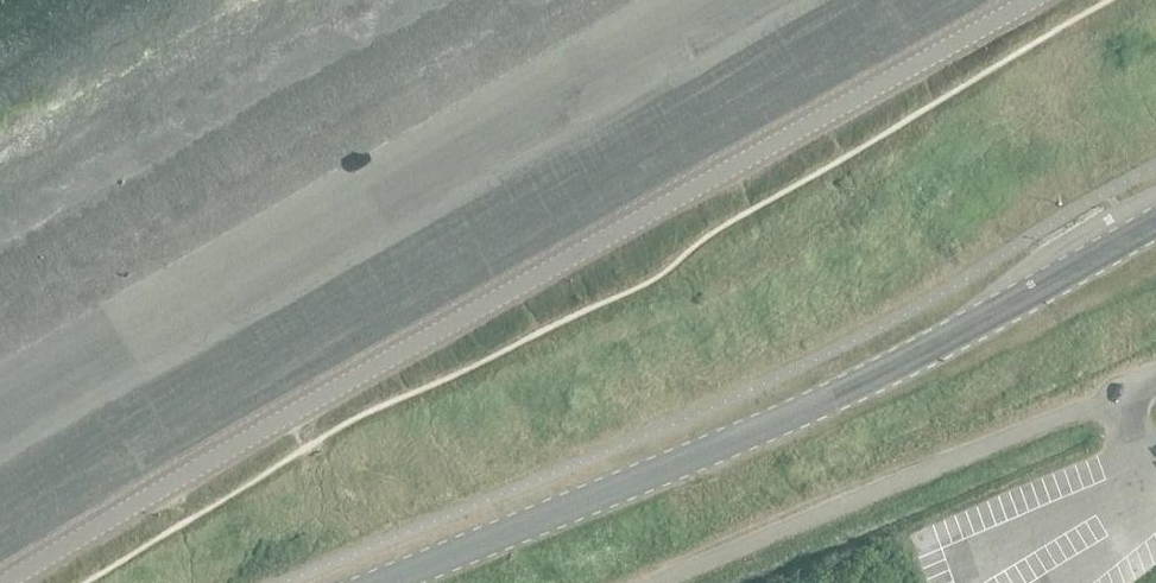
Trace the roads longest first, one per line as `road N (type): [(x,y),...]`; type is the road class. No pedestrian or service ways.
road 1 (unclassified): [(1032,0),(26,582)]
road 2 (secondary): [(377,582),(811,405),(1155,220)]

